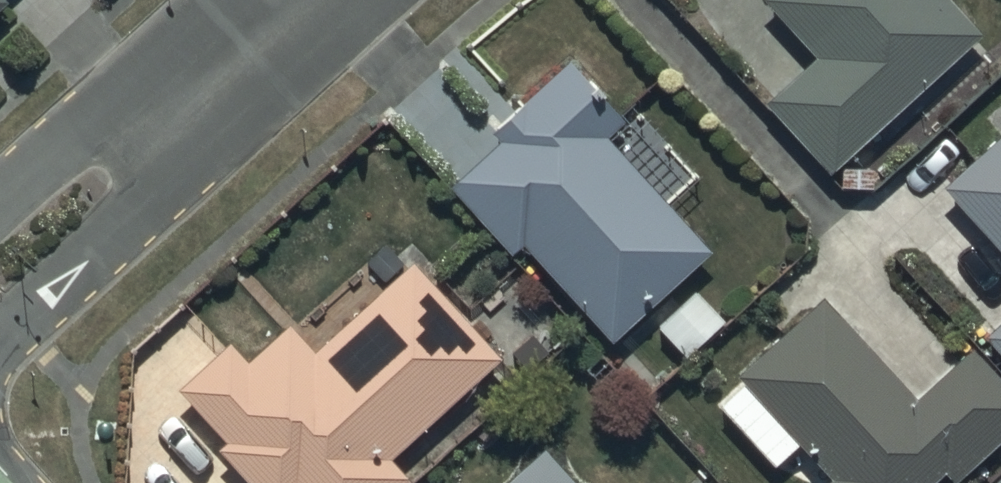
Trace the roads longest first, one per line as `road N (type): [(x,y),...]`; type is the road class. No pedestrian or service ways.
road 1 (residential): [(188,104),(98,248),(0,334)]
road 2 (residential): [(0,199),(31,172),(188,104)]
road 3 (residential): [(188,104),(306,0)]

